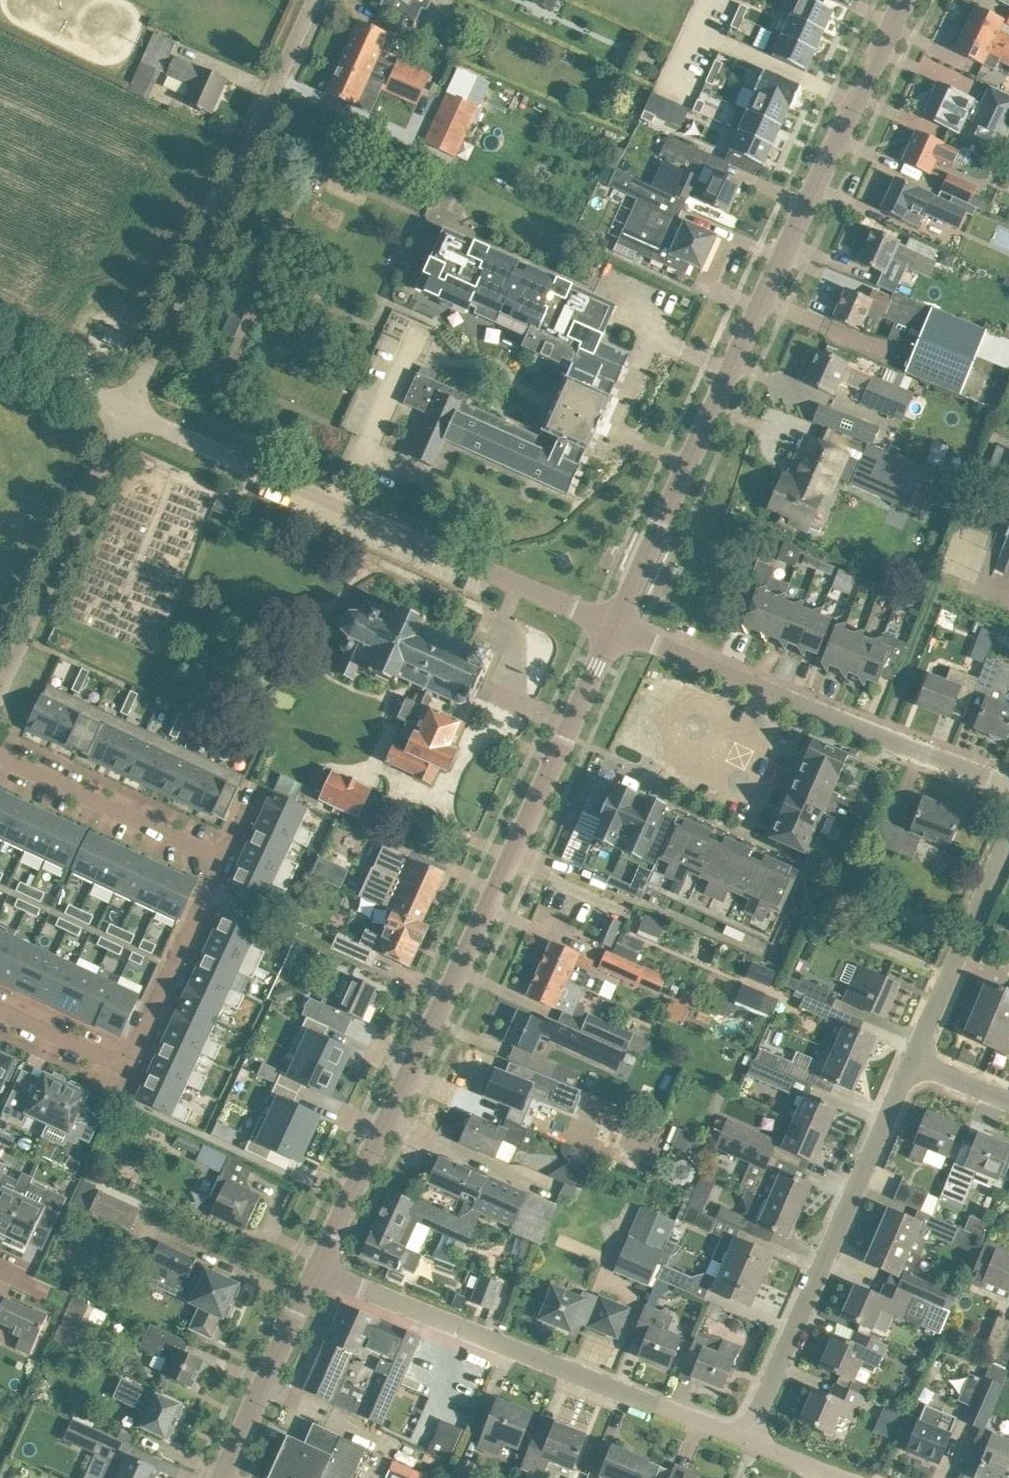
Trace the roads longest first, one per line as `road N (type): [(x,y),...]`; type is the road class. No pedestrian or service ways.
road 1 (tertiary): [(315,1271),(615,625)]
road 2 (unclassified): [(615,625),(904,0)]
road 3 (unclassified): [(615,625),(129,411)]
road 4 (residential): [(748,1437),(315,1271)]
road 5 (residential): [(129,411),(313,0)]
road 6 (tertiary): [(1008,786),(615,625)]
road 7 (residential): [(748,1437),(913,1061)]
road 8 (residential): [(0,1009),(97,1054),(119,1058),(135,1048),(220,859)]
road 9 (residential): [(0,694),(129,411)]
road 10 (residential): [(220,859),(0,757)]
road 11 (residential): [(913,1061),(1008,846)]
road 12 (tertiary): [(224,1477),(315,1271)]
road 13 (unclassified): [(129,411),(0,352)]

